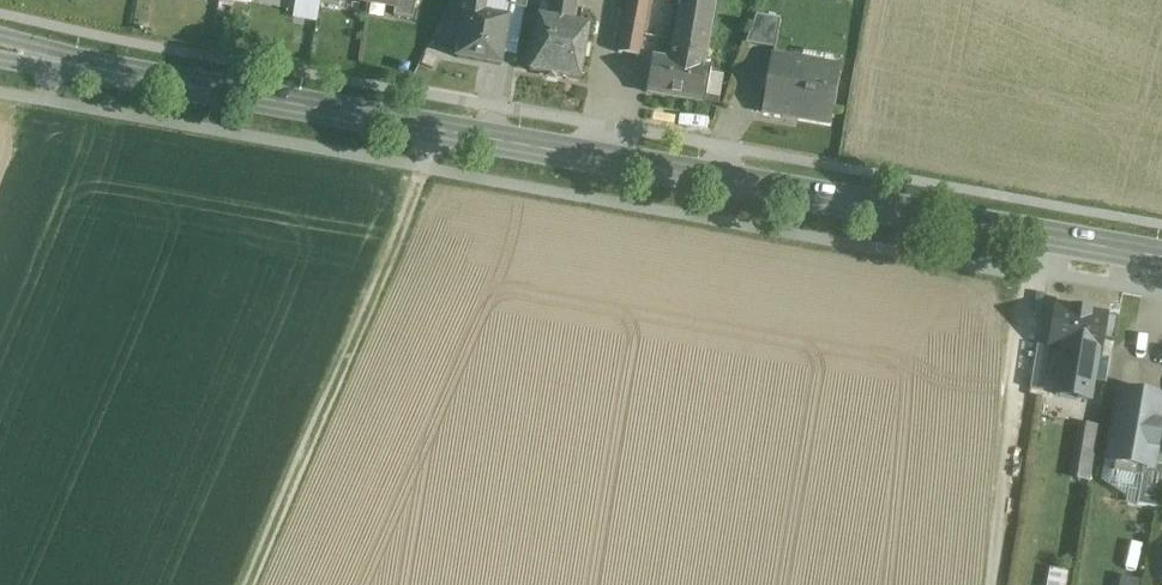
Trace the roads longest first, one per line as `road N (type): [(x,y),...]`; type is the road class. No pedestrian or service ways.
road 1 (tertiary): [(0,43),(1161,247)]
road 2 (track): [(438,119),(414,209),(253,584)]
road 3 (track): [(994,584),(1042,226)]

